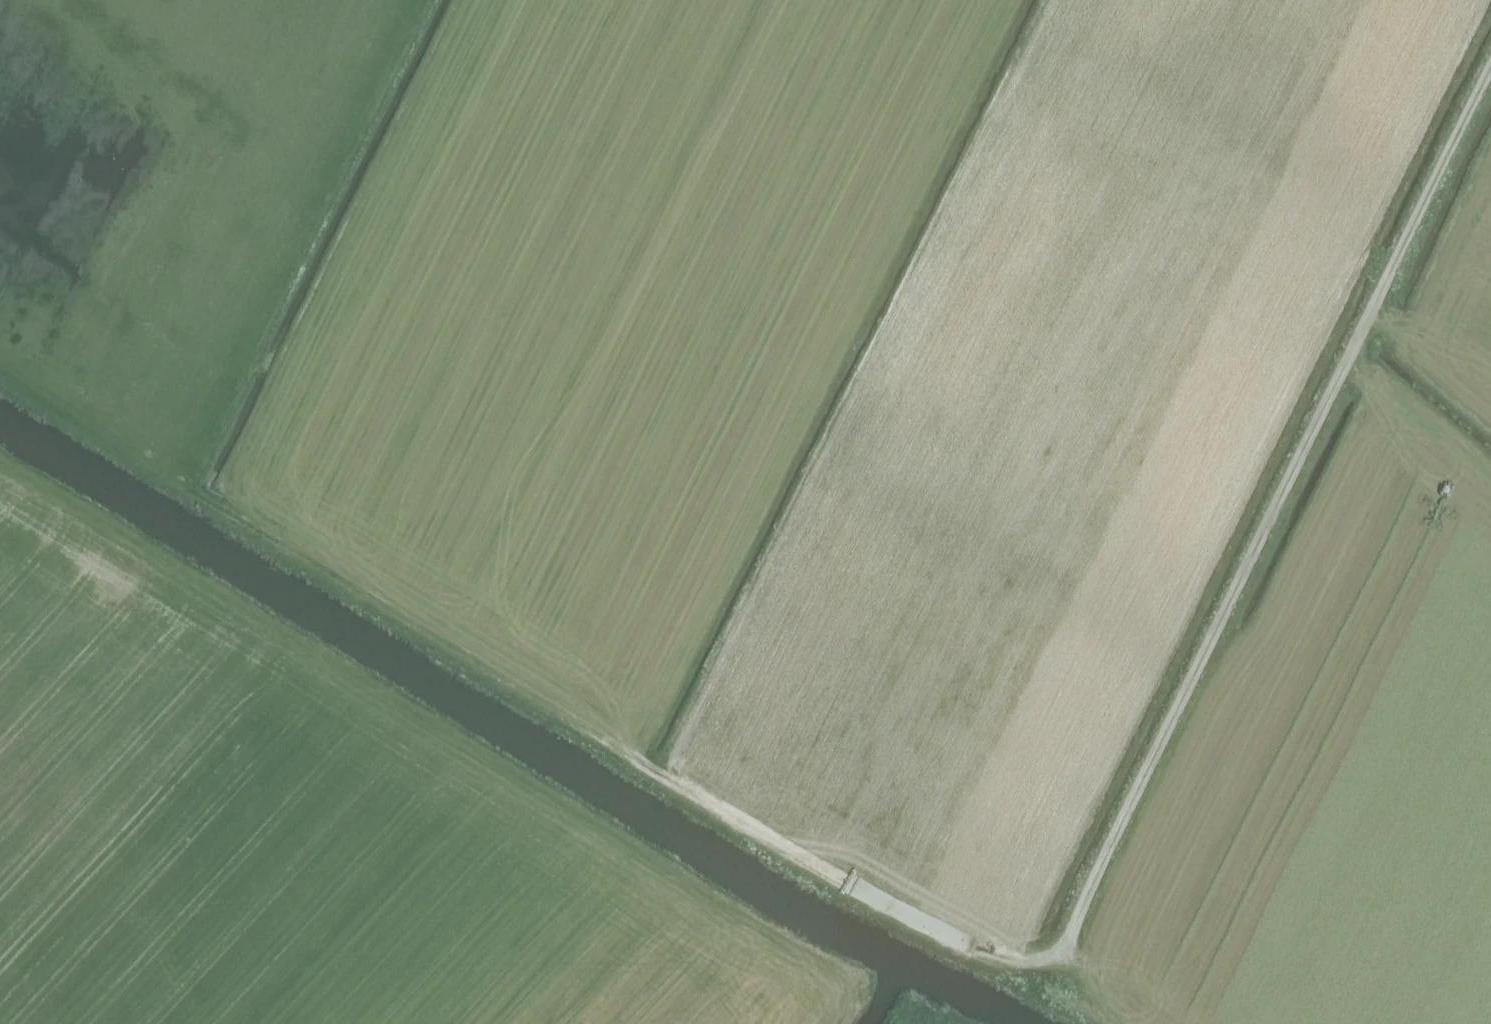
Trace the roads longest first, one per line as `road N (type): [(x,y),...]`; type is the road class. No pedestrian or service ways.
road 1 (track): [(1035,962),(1053,958),(1063,944),(1490,62)]

